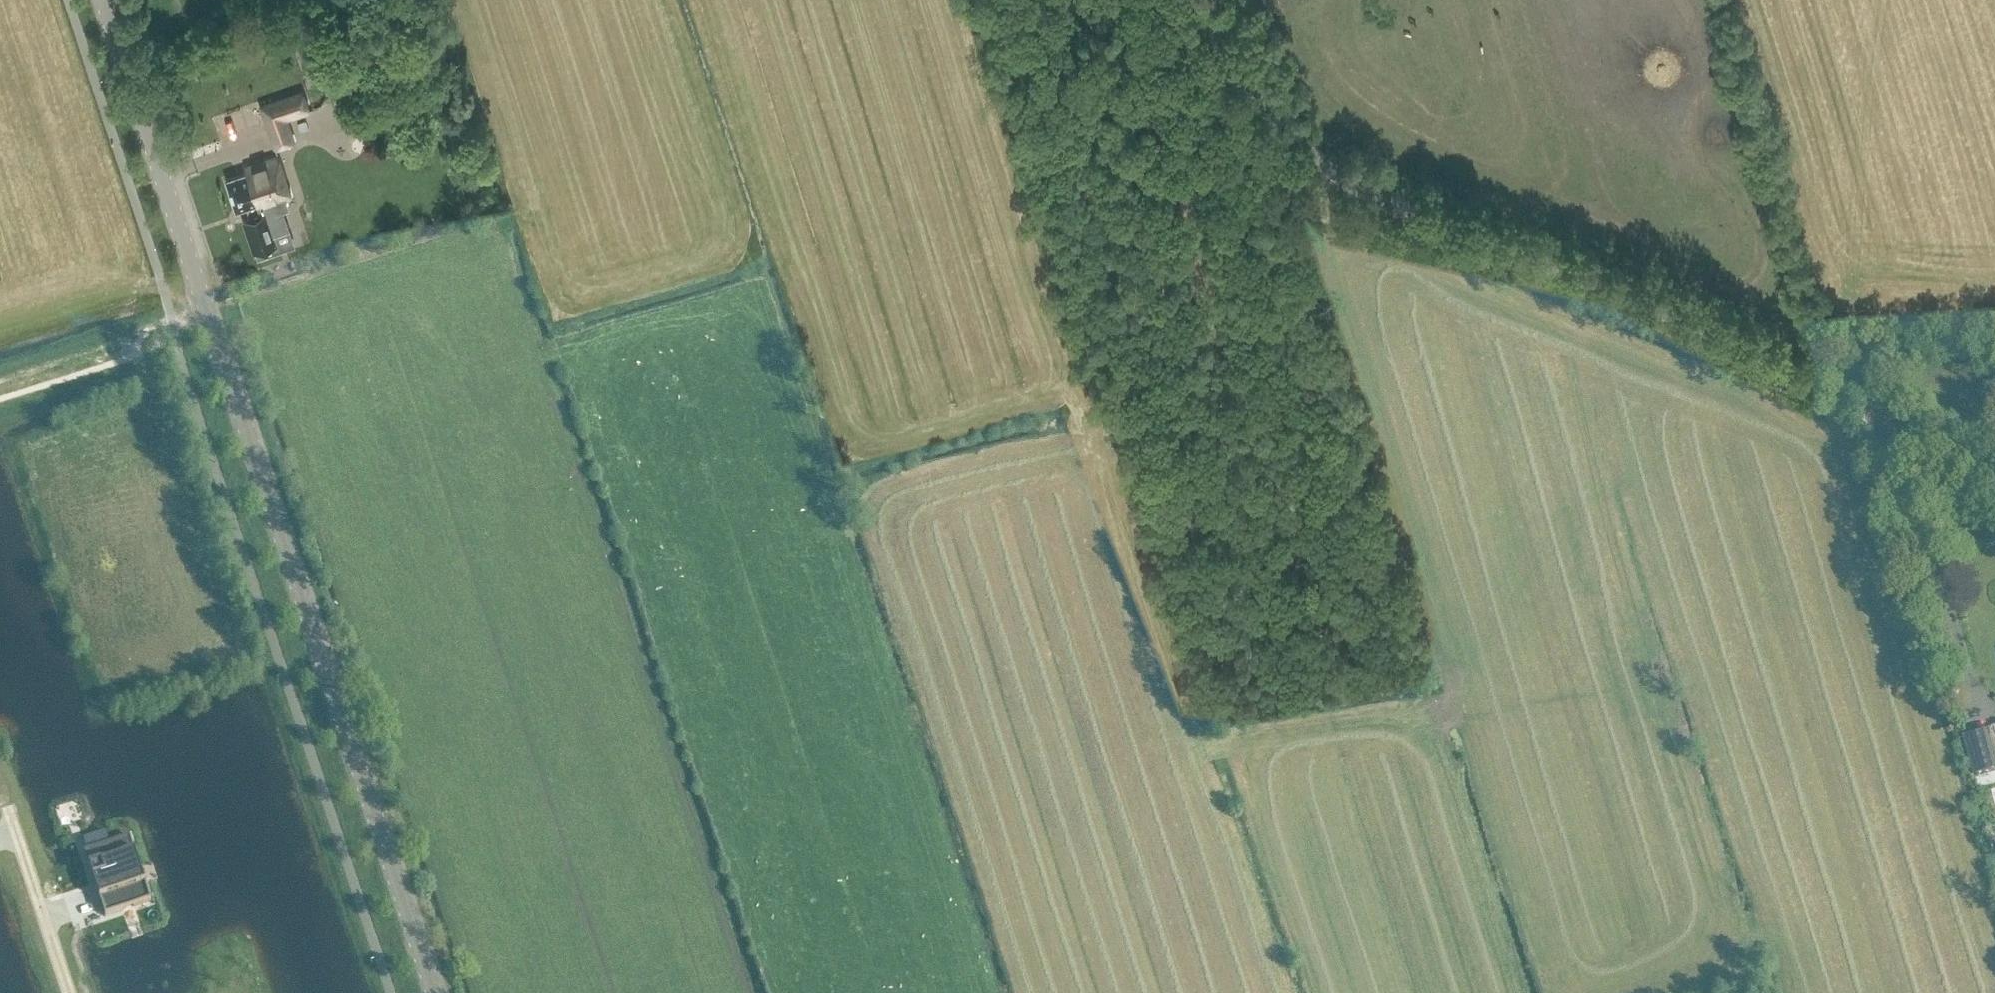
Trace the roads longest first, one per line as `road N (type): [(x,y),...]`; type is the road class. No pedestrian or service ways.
road 1 (tertiary): [(433,992),(103,0)]
road 2 (unclassified): [(1994,488),(1892,426),(1362,181),(1262,111),(1143,0)]
road 3 (residential): [(8,808),(69,992)]

